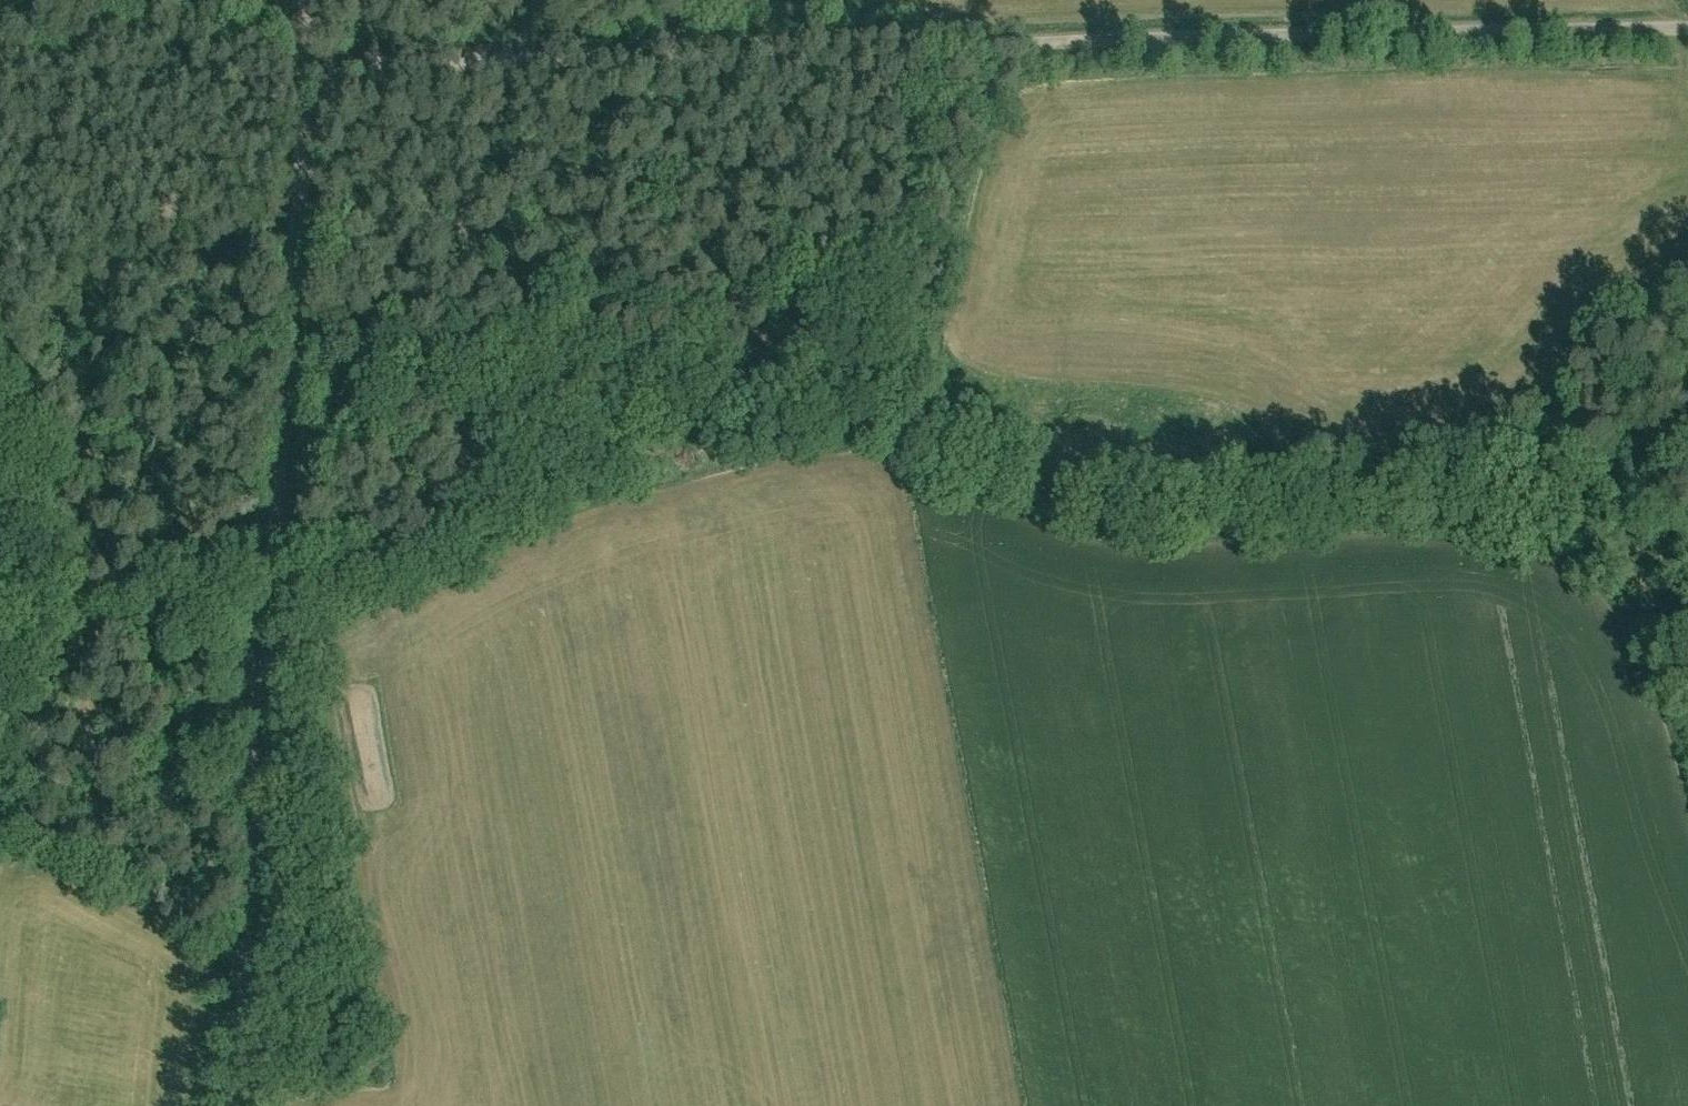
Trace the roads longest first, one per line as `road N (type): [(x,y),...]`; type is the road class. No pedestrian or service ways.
road 1 (track): [(315,59),(1687,25)]
road 2 (unclassified): [(252,1105),(306,412),(315,59)]
road 3 (track): [(210,0),(315,59)]

